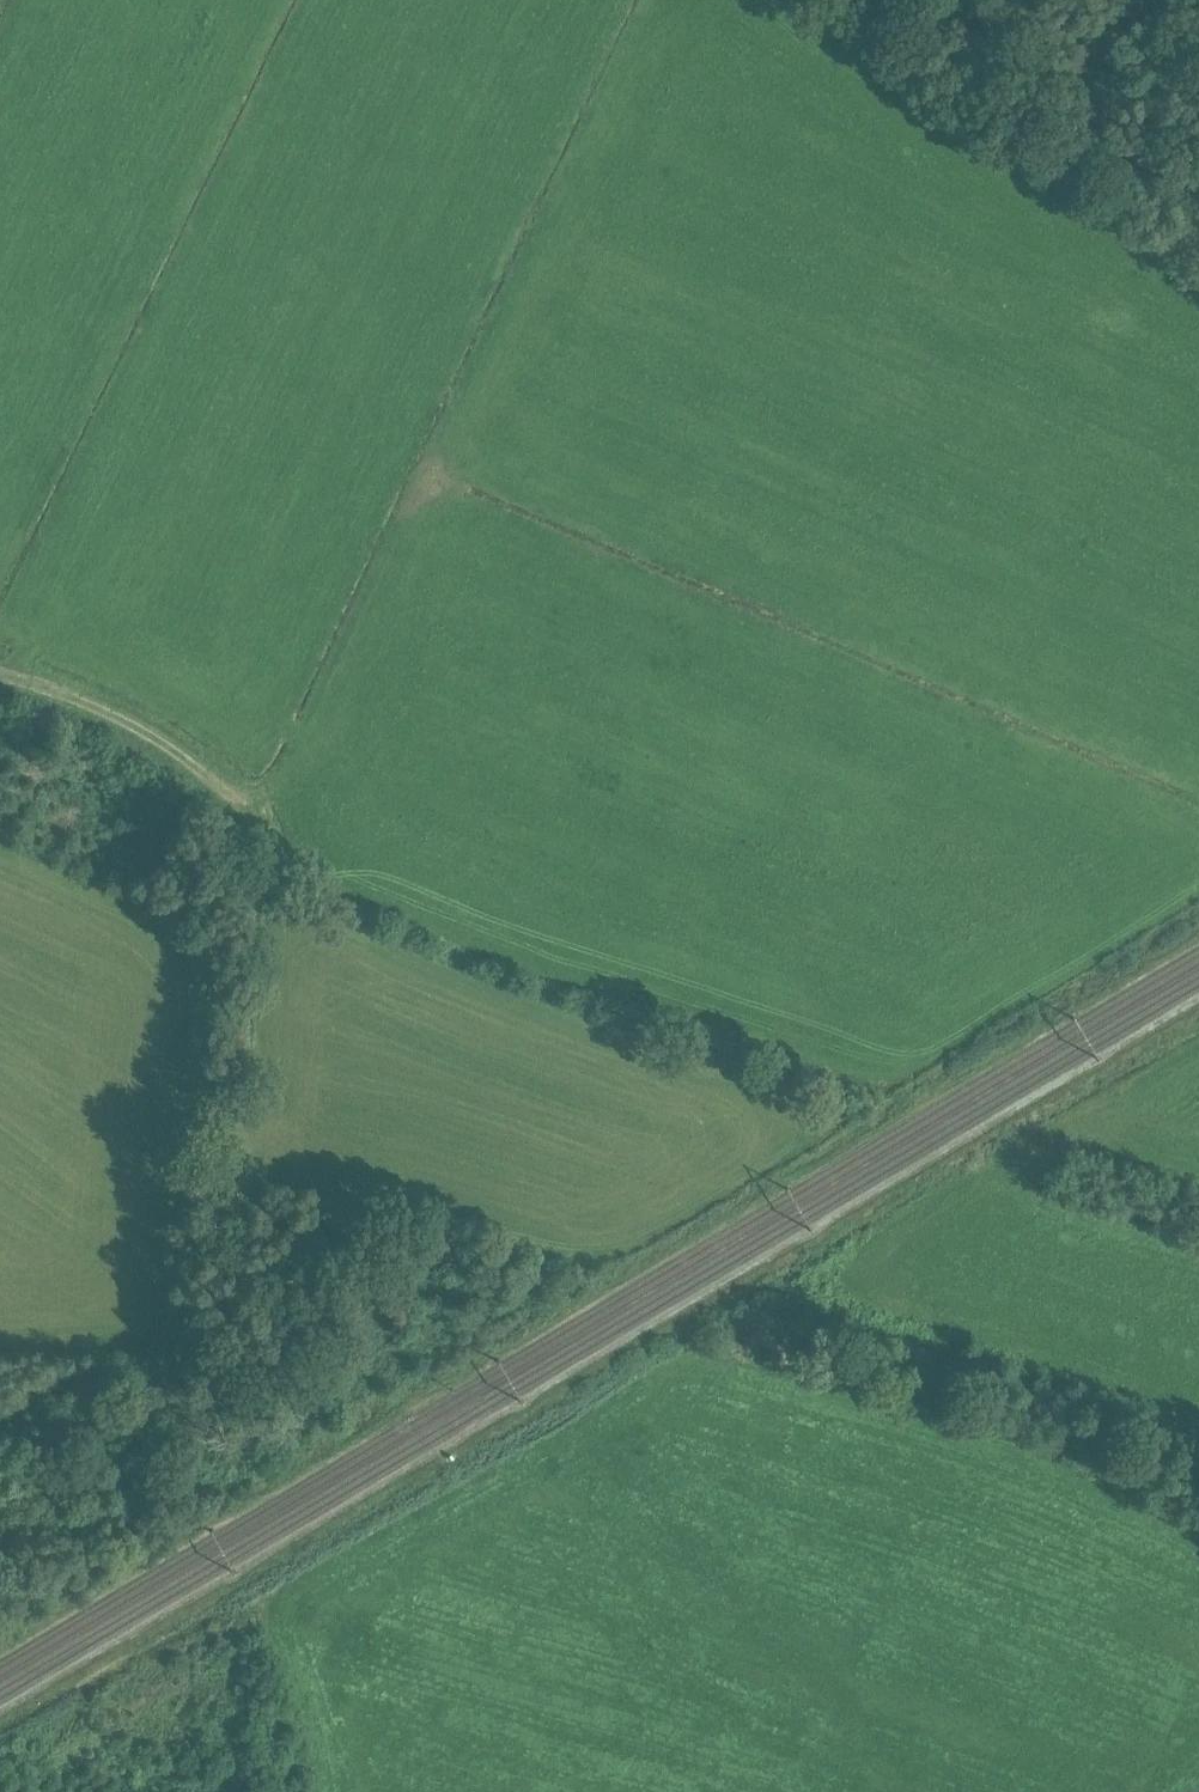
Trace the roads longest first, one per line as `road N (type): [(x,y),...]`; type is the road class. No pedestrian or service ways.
road 1 (track): [(297,783),(231,800),(173,749),(61,692),(0,677)]

